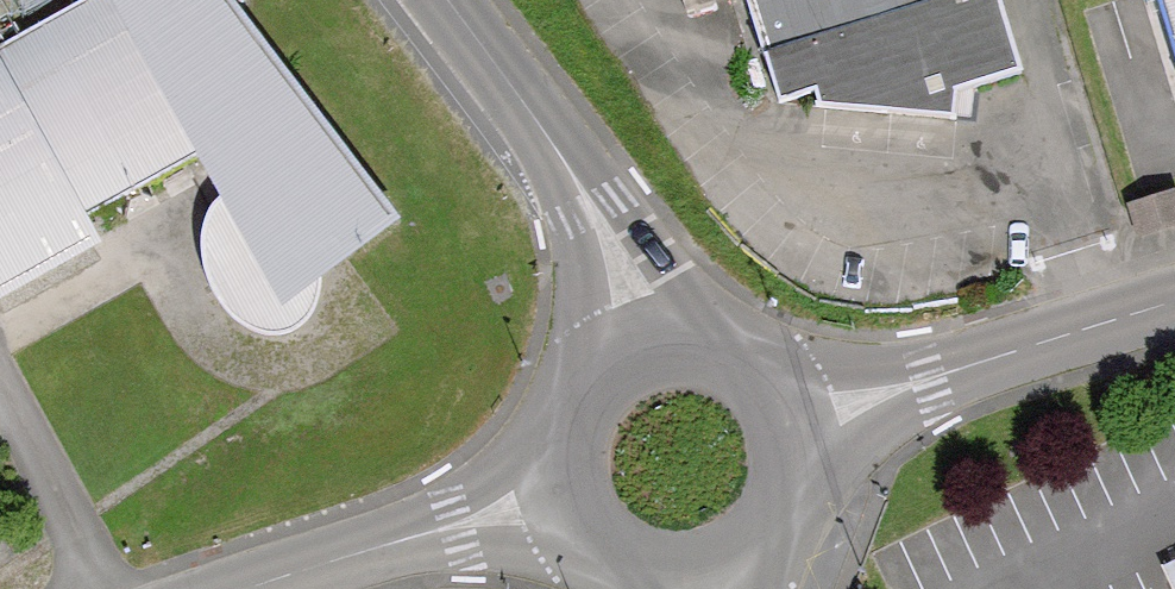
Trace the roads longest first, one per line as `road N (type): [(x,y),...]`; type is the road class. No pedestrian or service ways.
road 1 (residential): [(788,423),(1174,299)]
road 2 (unclassified): [(648,348),(592,209),(447,0)]
road 3 (residential): [(569,491),(249,588)]
road 4 (unclassified): [(710,570),(751,548),(781,513),(794,469),(788,423)]
road 5 (unclassified): [(648,348),(585,392),(566,440),(569,491)]
road 6 (unclassified): [(569,491),(612,553),(659,572),(710,570)]
road 7 (unclassified): [(788,423),(763,380),(721,352),(648,348)]

